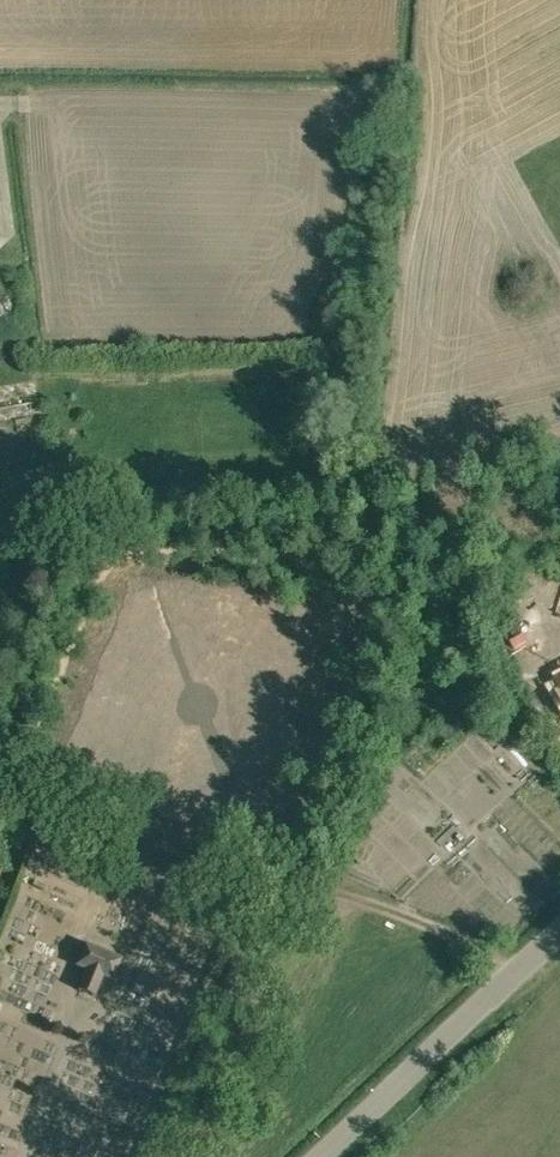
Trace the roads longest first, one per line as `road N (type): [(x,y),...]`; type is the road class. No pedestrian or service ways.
road 1 (unclassified): [(322,1154),(559,929)]

